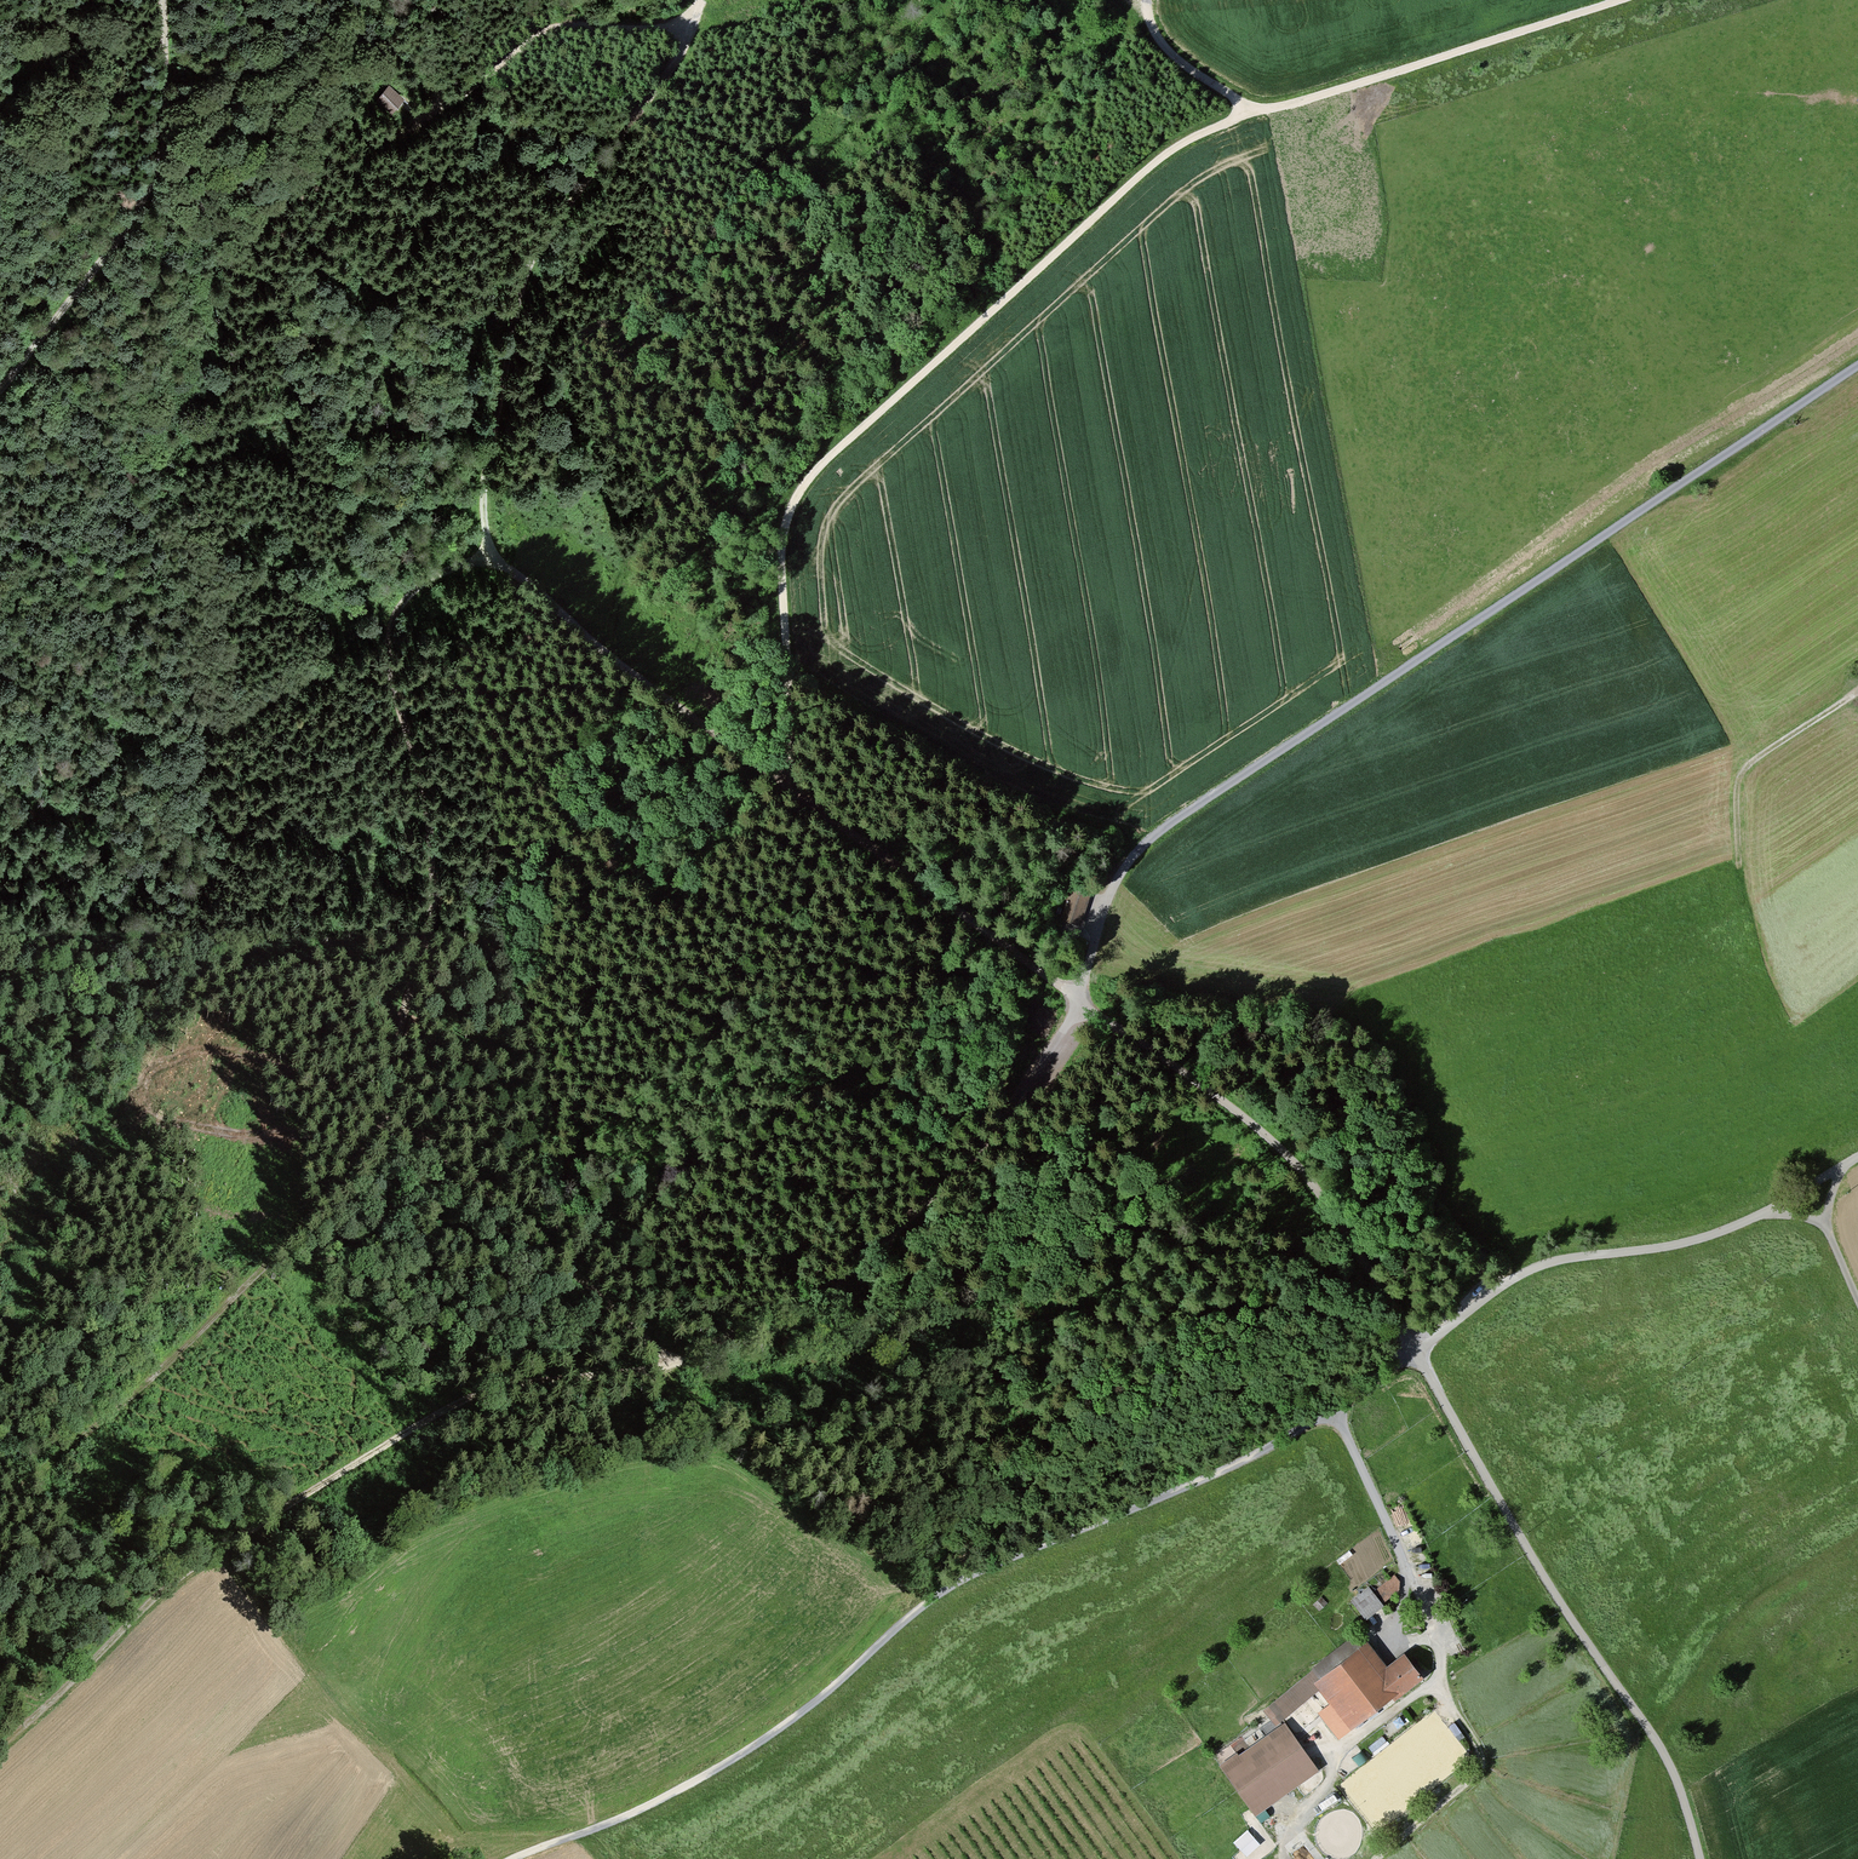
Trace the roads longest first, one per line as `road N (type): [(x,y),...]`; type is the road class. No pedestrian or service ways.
road 1 (track): [(0,1752),(194,1562),(398,1435),(498,1390),(665,1359),(865,1276),(967,1182),(1043,1076),(1072,996)]
road 2 (track): [(1072,996),(1115,882),(1142,845),(1857,367)]
road 3 (track): [(665,1359),(470,1179),(393,1121),(387,1077),(430,919),(432,861),(426,788),(388,651),(397,615),(421,584),(493,557)]
road 4 (track): [(790,790),(600,650),(493,557),(482,498),(528,256),(668,73),(704,0)]
road 5 (track): [(510,1858),(641,1813),(787,1724),(959,1576),(1232,1463),(1333,1405)]
road 6 (track): [(1254,112),(1164,156),(832,450),(790,499),(778,555),(790,790)]
road 7 (track): [(393,1121),(143,1386),(32,1488)]
road 8 (track): [(1072,996),(1195,1071),(1294,1152),(1365,1244),(1418,1344)]
road 9 (track): [(1418,1344),(1520,1276),(1558,1260),(1651,1252),(1775,1215),(1857,1162)]
road 10 (track): [(166,0),(161,153),(135,212),(0,392)]
road 11 (track): [(1254,112),(1622,0)]
road 12 (track): [(1072,996),(790,790)]
road 13 (track): [(689,31),(554,29),(393,142)]
road 14 (track): [(1148,0),(1167,49),(1254,112)]
road 15 (track): [(1838,1176),(1827,1226),(1857,1307)]

